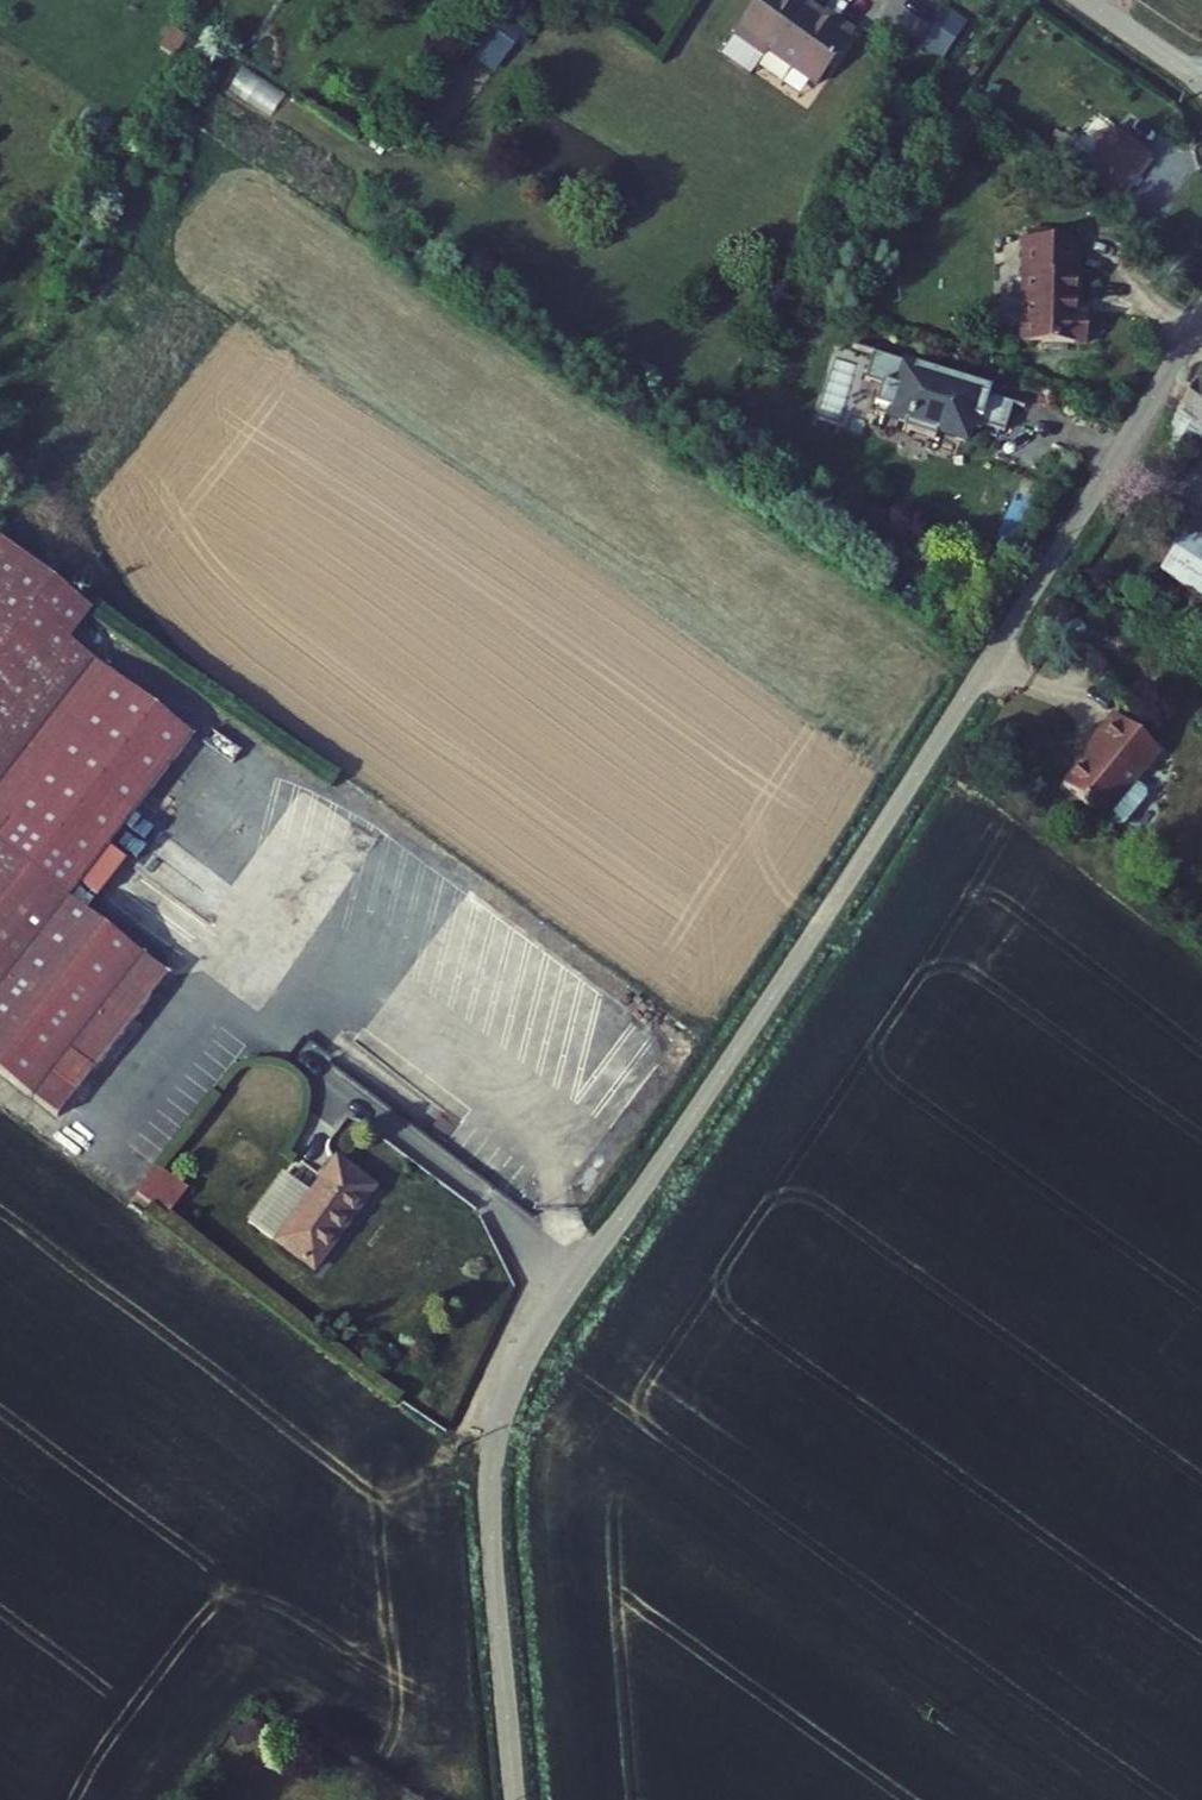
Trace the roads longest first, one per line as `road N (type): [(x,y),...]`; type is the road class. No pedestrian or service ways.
road 1 (unclassified): [(1201,315),(1005,638),(581,1271)]
road 2 (unclassified): [(581,1271),(509,1395),(493,1461),(516,1799)]
road 3 (unclassified): [(265,1025),(581,1271)]
road 4 (unclassified): [(1088,0),(1195,78)]

